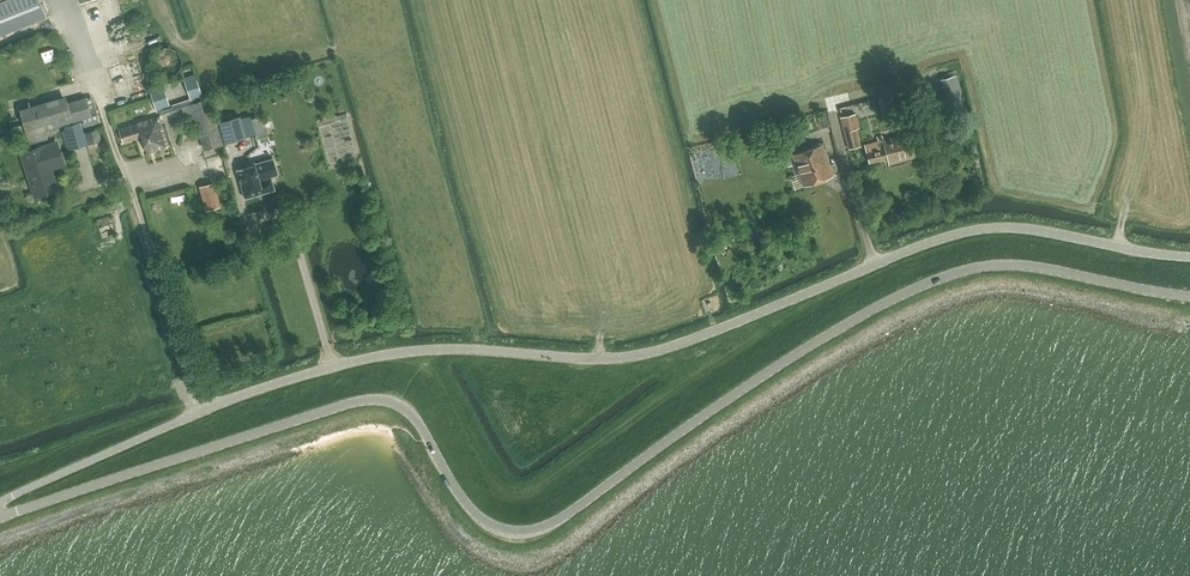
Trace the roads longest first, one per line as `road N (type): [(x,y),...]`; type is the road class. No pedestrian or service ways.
road 1 (tertiary): [(0,515),(372,398),(415,417),(478,516),(526,530),(560,518),(785,361),(953,272),(1035,265),(1189,294)]
road 2 (unclassified): [(0,504),(204,410),(329,367),(443,348),(586,358),(650,353),(981,228),(1025,228),(1189,256)]
road 3 (track): [(1122,0),(1141,129),(1117,246)]

